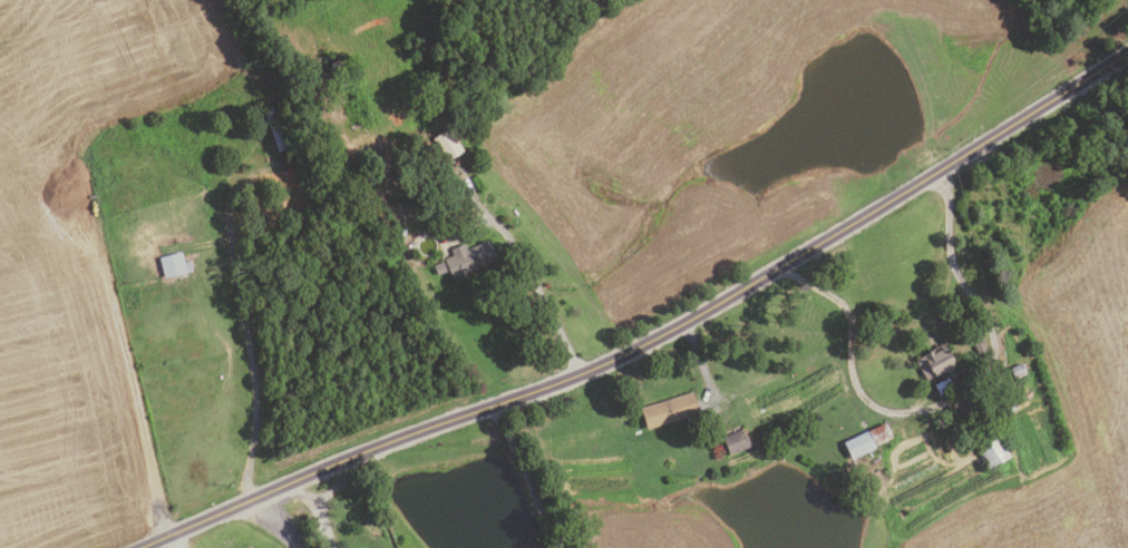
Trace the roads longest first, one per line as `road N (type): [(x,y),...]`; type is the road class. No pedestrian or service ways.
road 1 (tertiary): [(141,547),(364,451),(623,354),(895,198),(1127,51)]
road 2 (track): [(165,537),(117,314),(72,200)]

